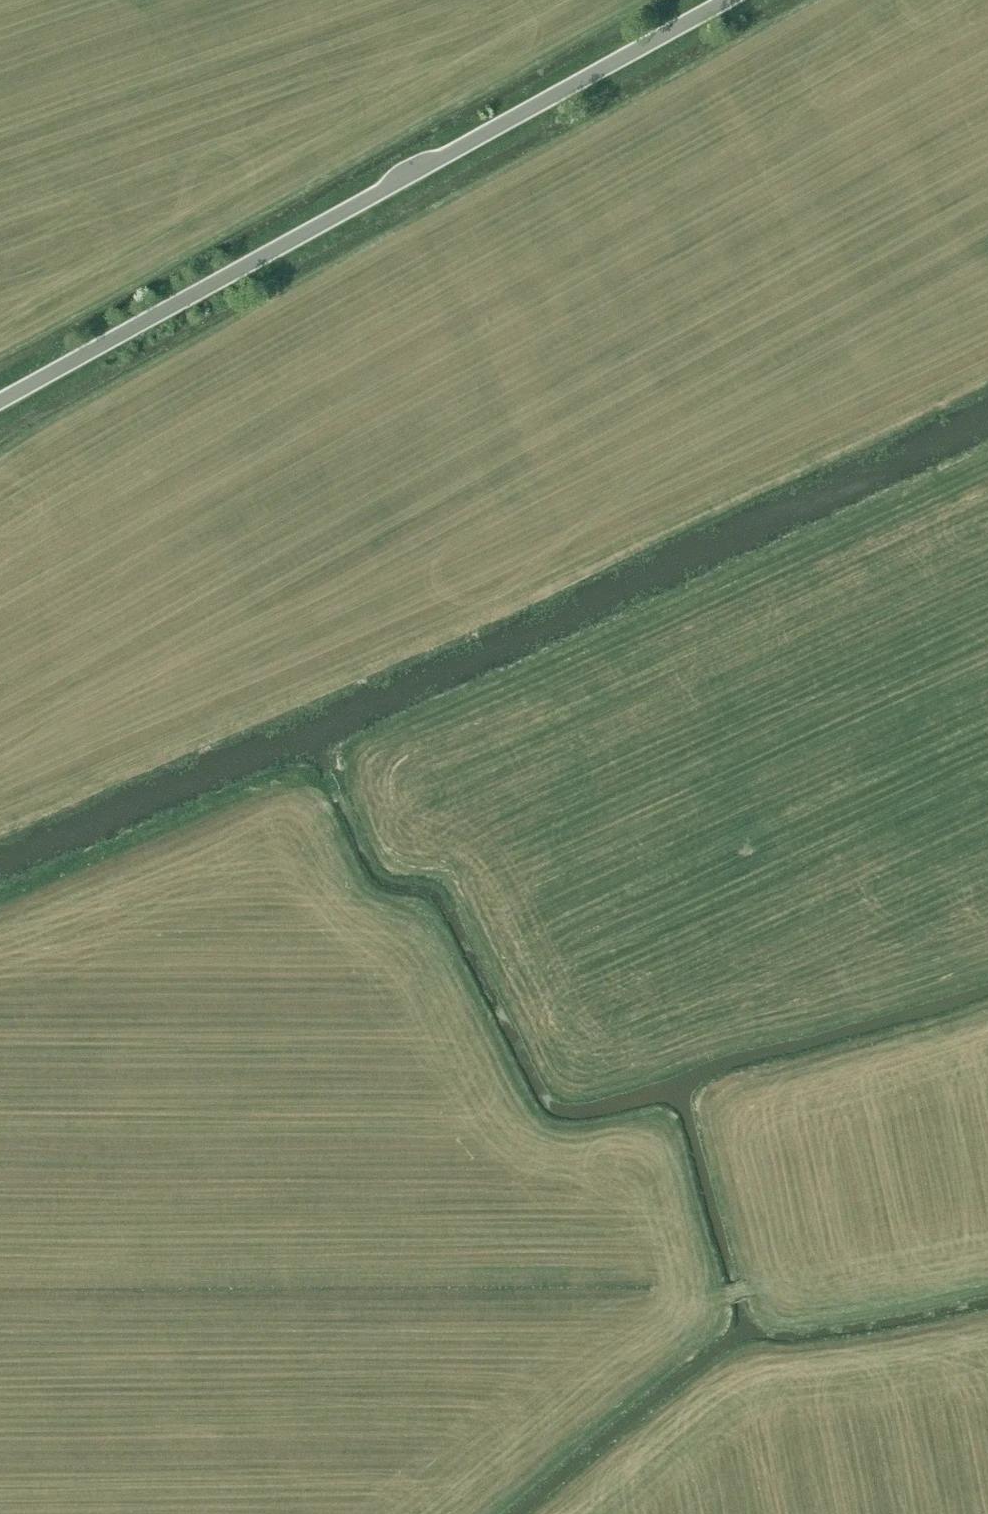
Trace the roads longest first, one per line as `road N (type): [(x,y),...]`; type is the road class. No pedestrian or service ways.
road 1 (unclassified): [(0,402),(729,0)]

